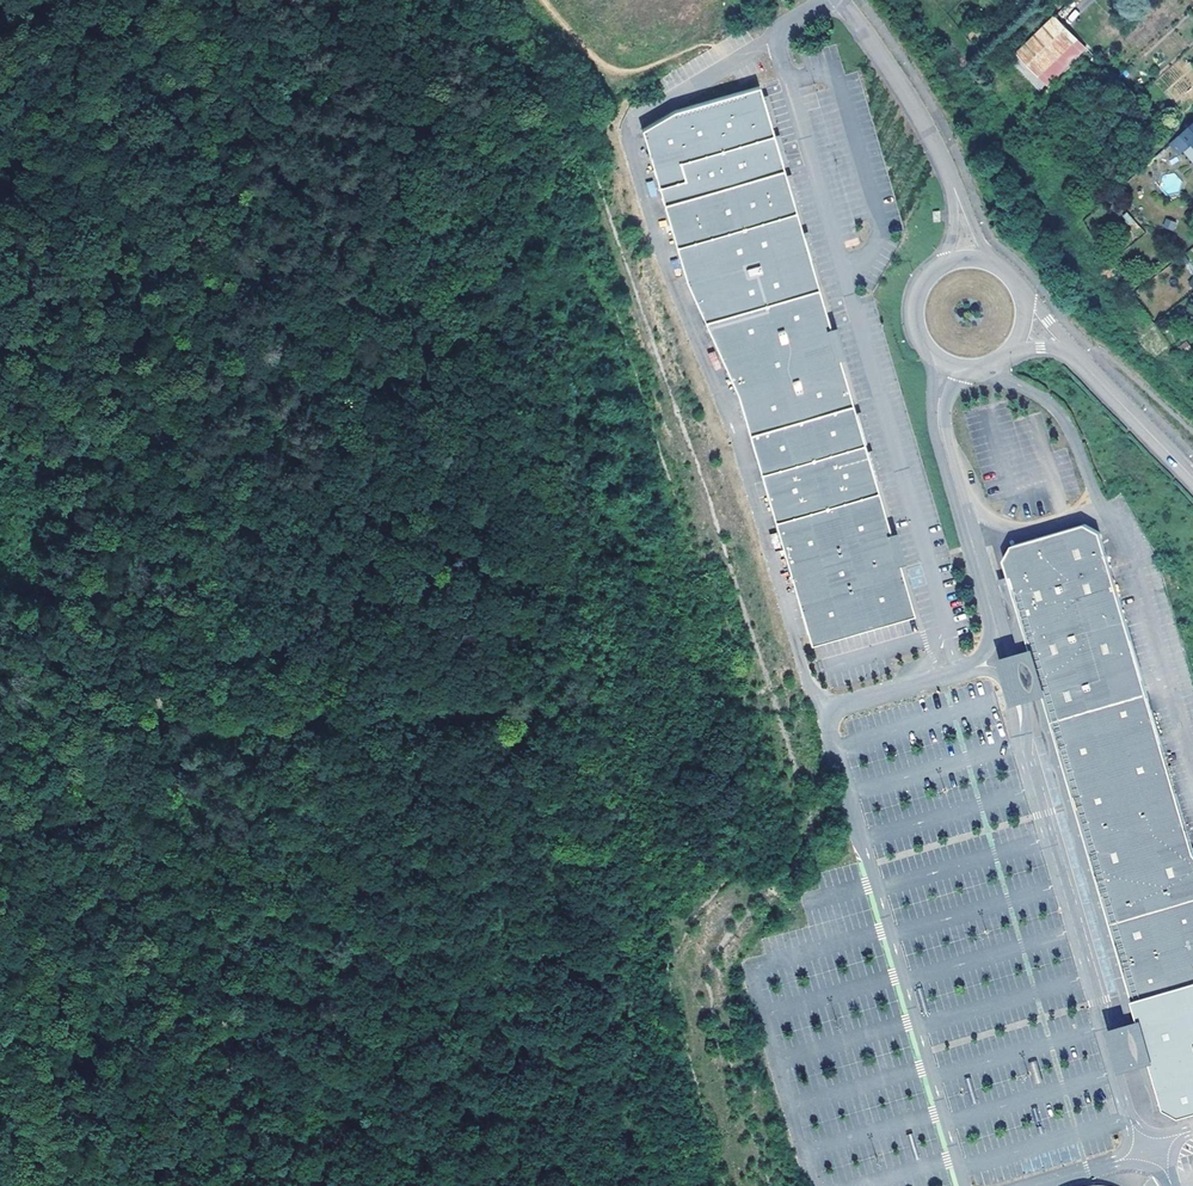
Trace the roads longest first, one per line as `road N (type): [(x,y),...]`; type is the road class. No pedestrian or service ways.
road 1 (track): [(133,584),(130,604),(195,871),(236,1185)]
road 2 (track): [(152,0),(186,95),(208,205),(133,584)]
road 3 (track): [(326,0),(409,128),(476,120),(510,73),(518,29),(560,26),(540,0)]
road 4 (track): [(133,584),(36,733),(0,770)]

